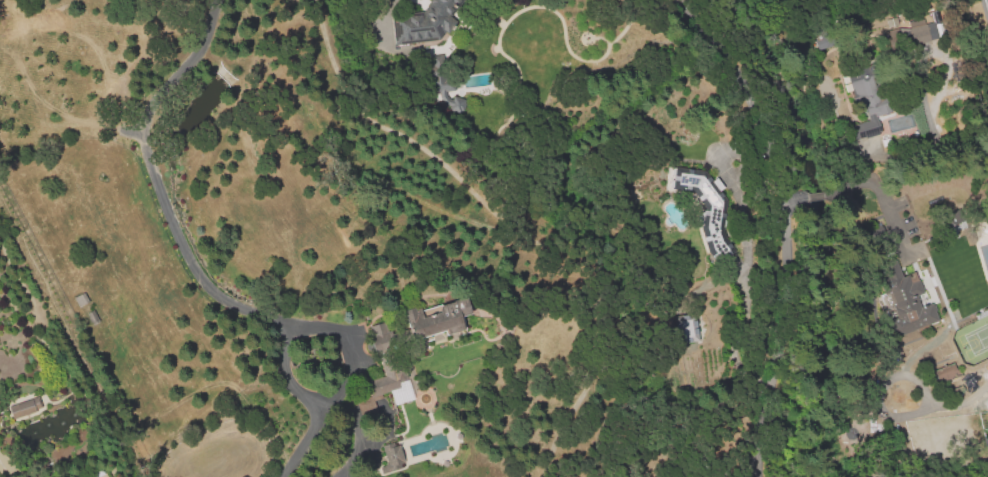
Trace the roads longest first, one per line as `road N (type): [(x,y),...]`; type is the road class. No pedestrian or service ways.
road 1 (residential): [(678,0),(732,72),(782,199),(785,288),(765,476)]

